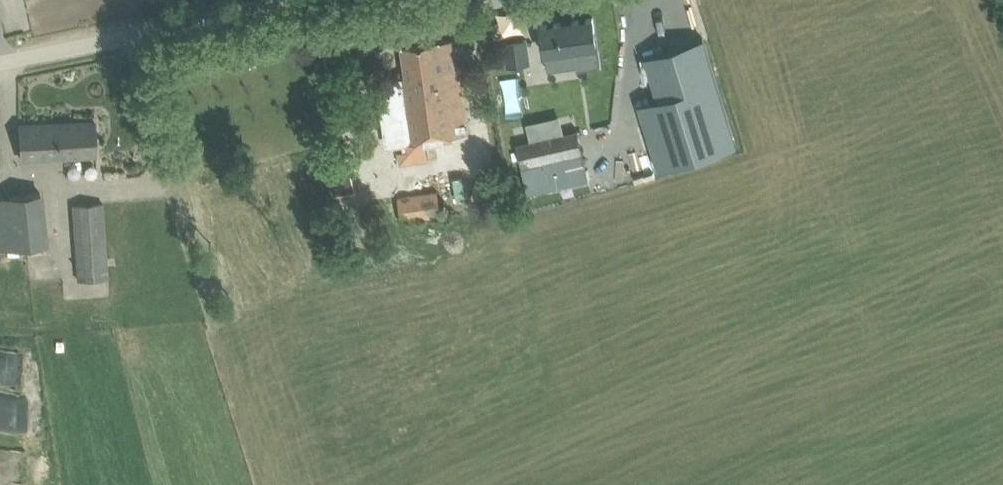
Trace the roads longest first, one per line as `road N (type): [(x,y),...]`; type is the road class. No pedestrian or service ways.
road 1 (unclassified): [(0,63),(302,0)]

